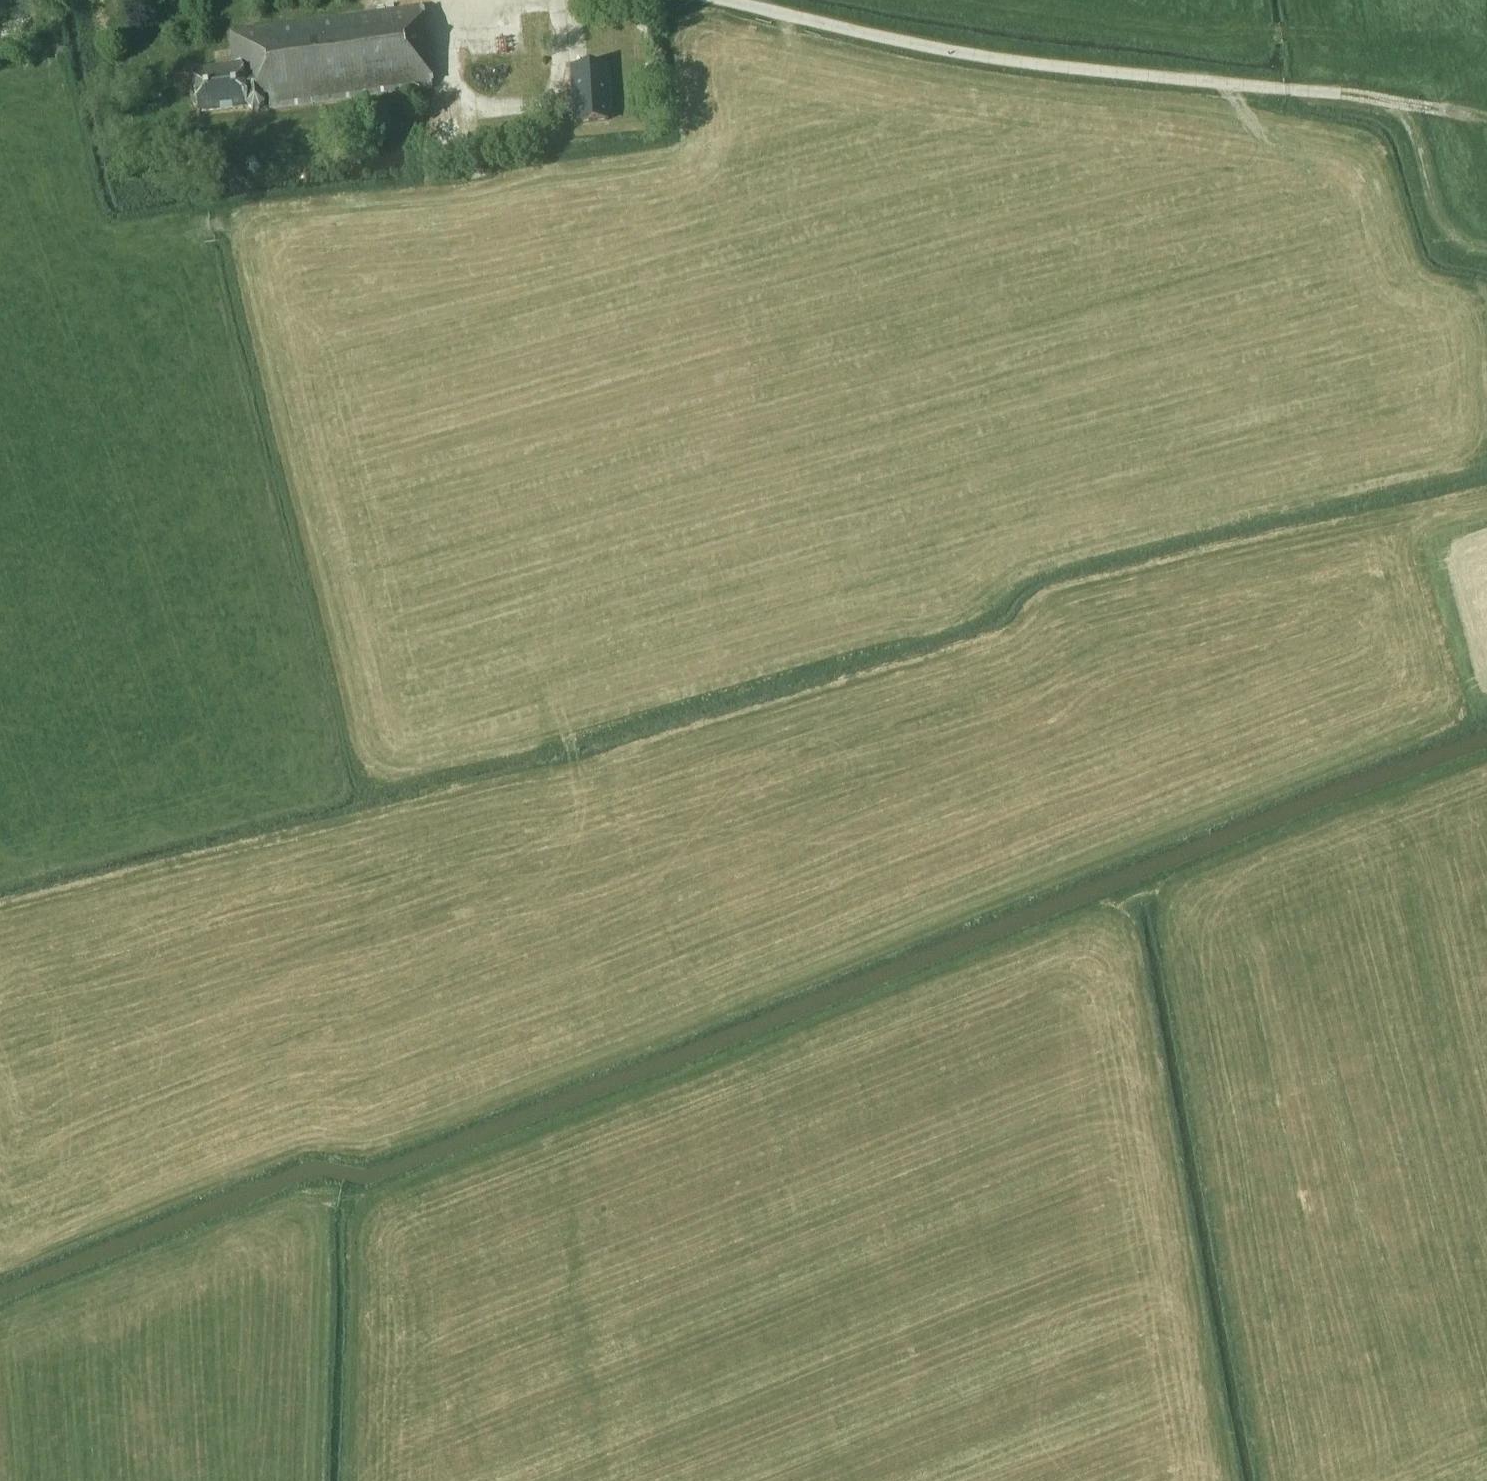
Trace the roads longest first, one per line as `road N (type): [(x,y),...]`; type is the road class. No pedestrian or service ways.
road 1 (track): [(1486,242),(1433,201),(1411,105),(1341,93)]

